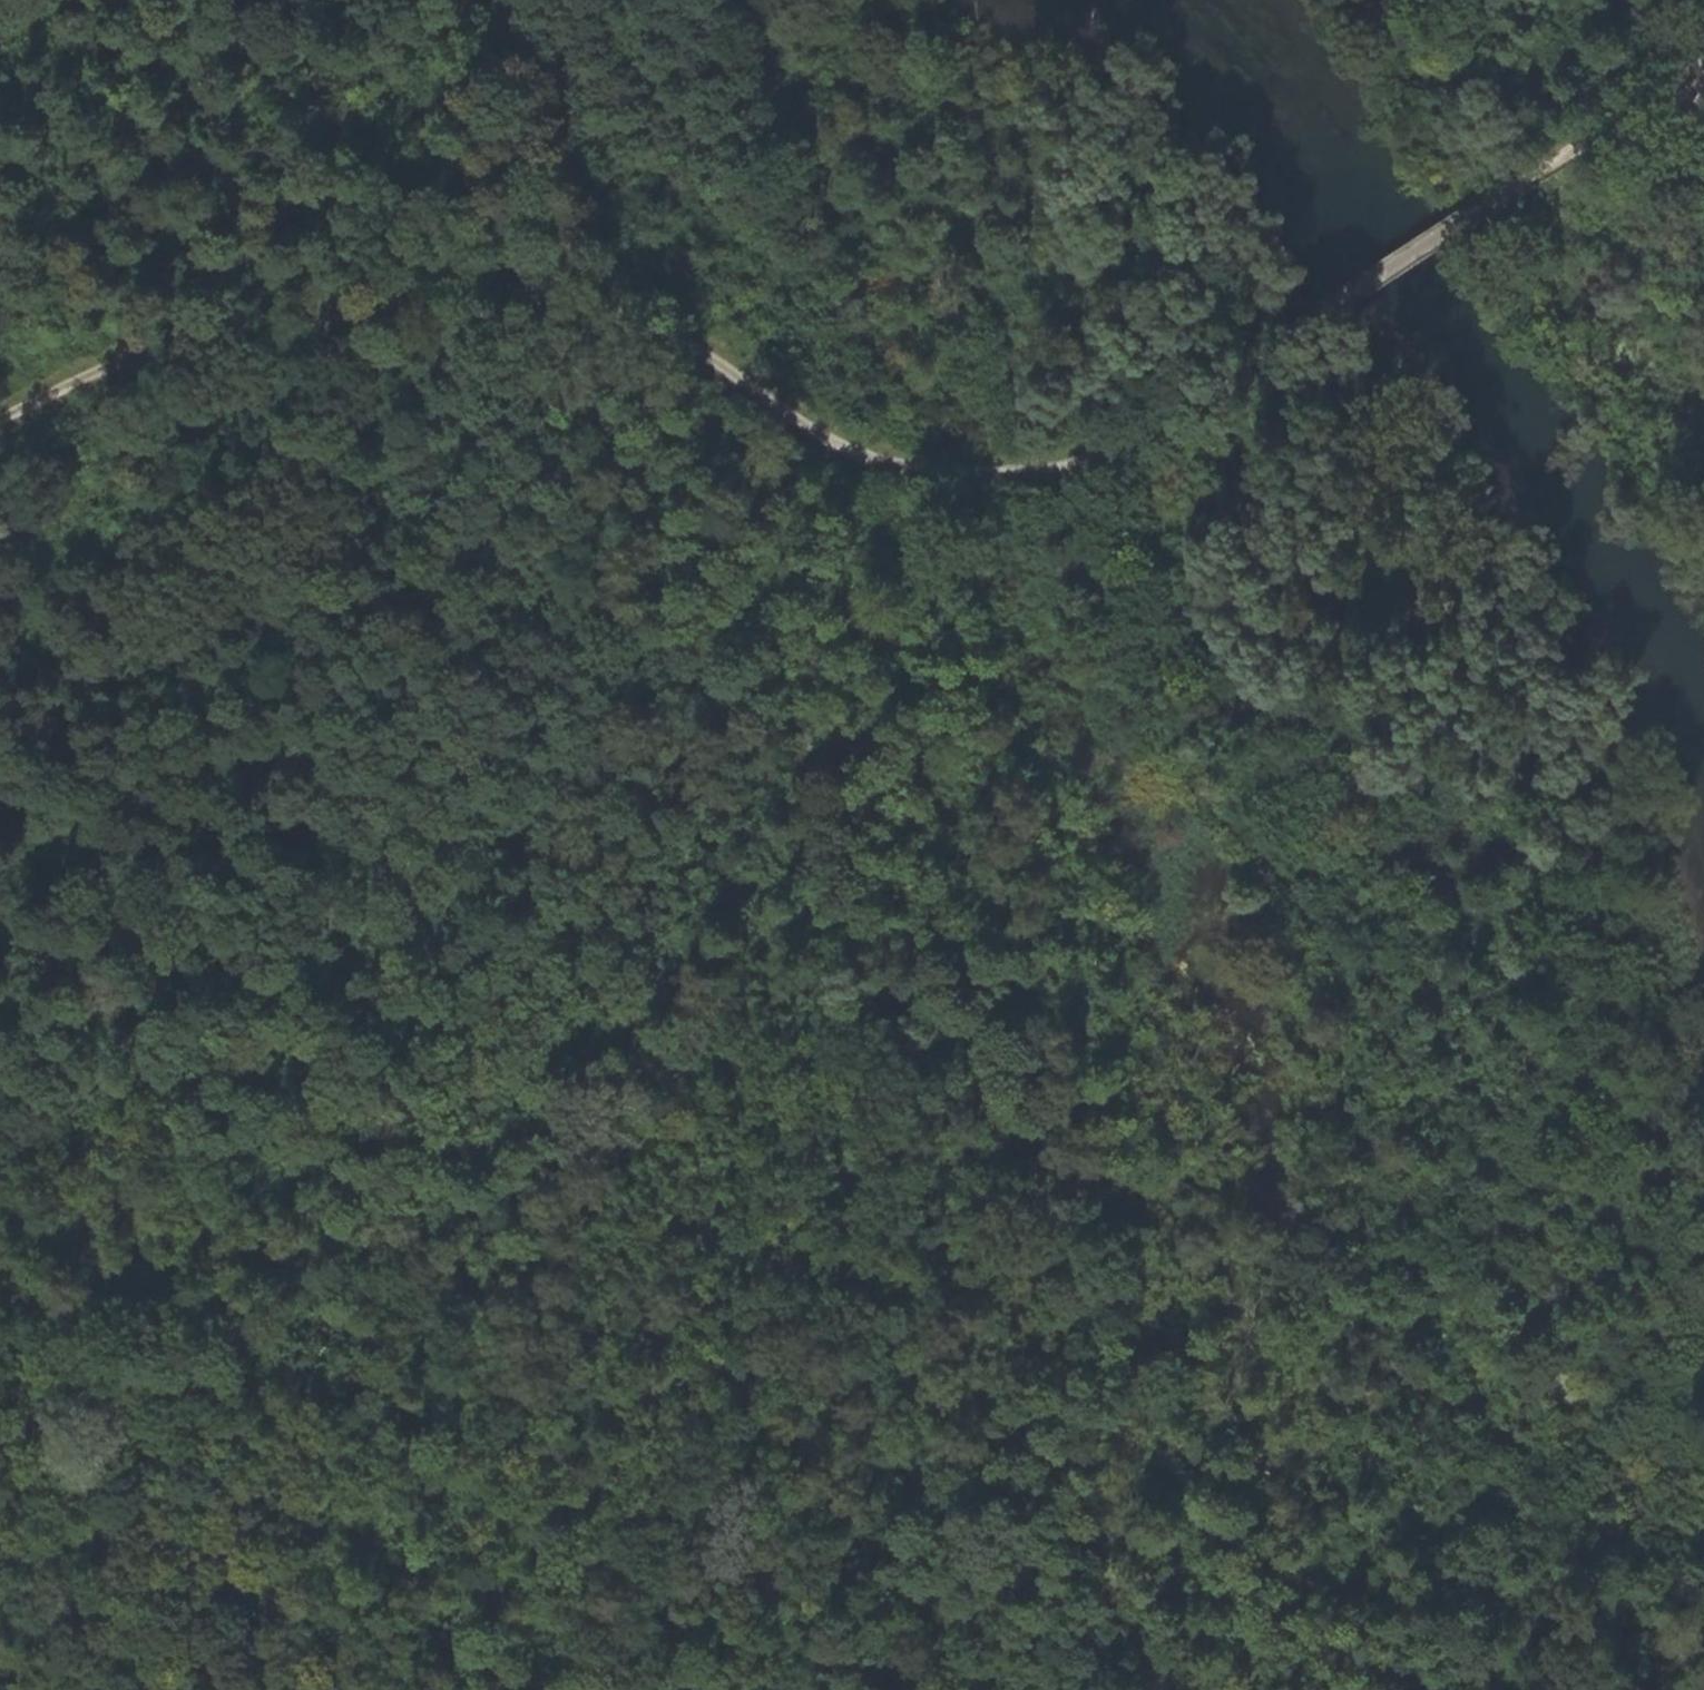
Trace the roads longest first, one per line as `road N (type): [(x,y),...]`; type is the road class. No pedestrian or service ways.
road 1 (track): [(0,418),(152,344),(352,271),(539,277),(677,306),(815,408),(911,444),(1058,450)]
road 2 (track): [(1058,450),(1315,320),(1613,126),(1669,99)]
road 3 (track): [(1613,126),(1477,82)]

